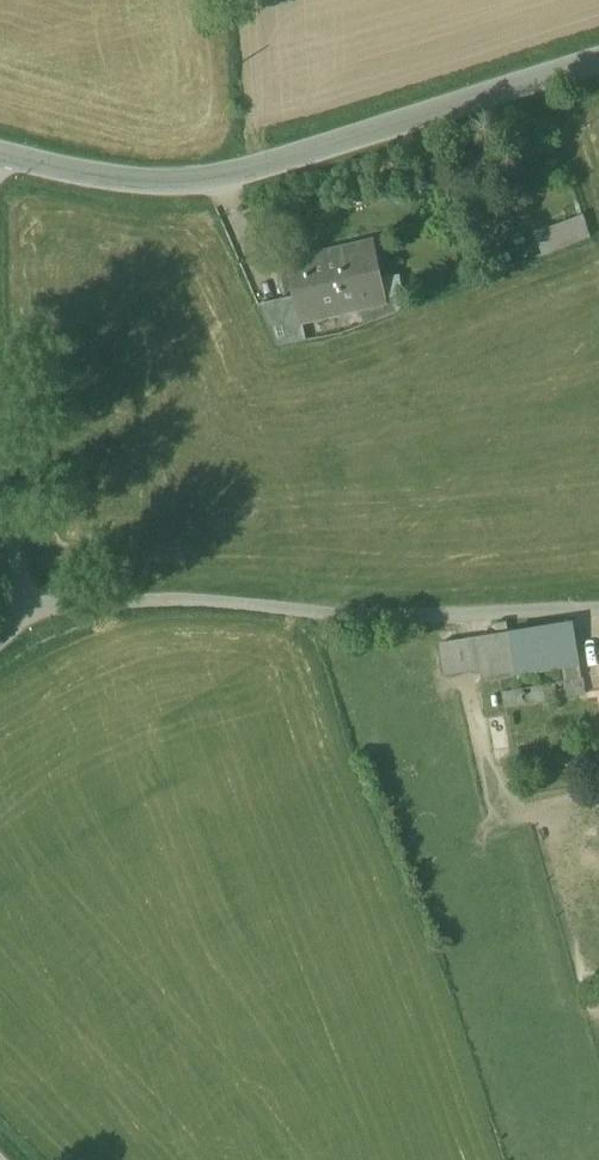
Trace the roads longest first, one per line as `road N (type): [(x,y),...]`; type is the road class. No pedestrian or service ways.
road 1 (tertiary): [(598,61),(192,181),(122,181),(0,154)]
road 2 (residential): [(22,594),(325,637),(598,611)]
road 3 (unclassified): [(0,426),(22,594)]

